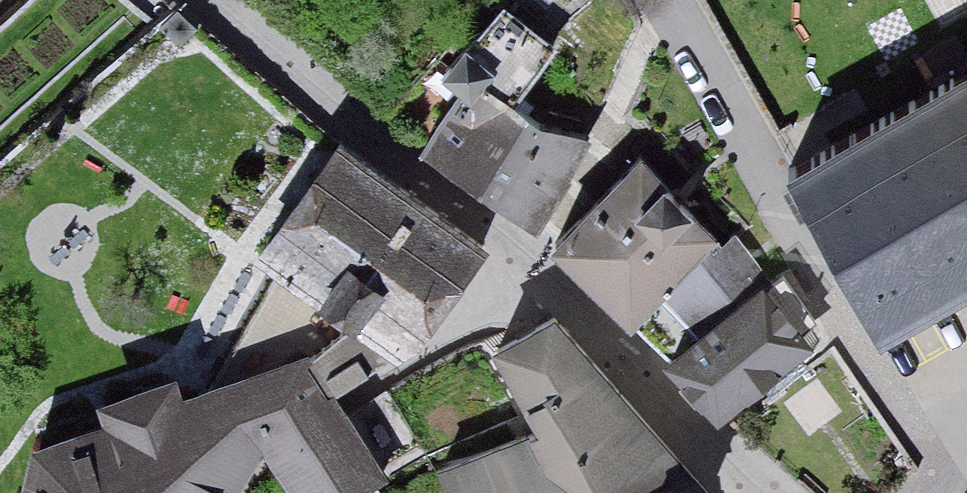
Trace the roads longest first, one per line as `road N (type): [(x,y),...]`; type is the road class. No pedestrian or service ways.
road 1 (residential): [(197,0),(531,270)]
road 2 (residential): [(246,492),(269,454),(341,391),(531,270)]
road 3 (residential): [(531,270),(777,492)]

